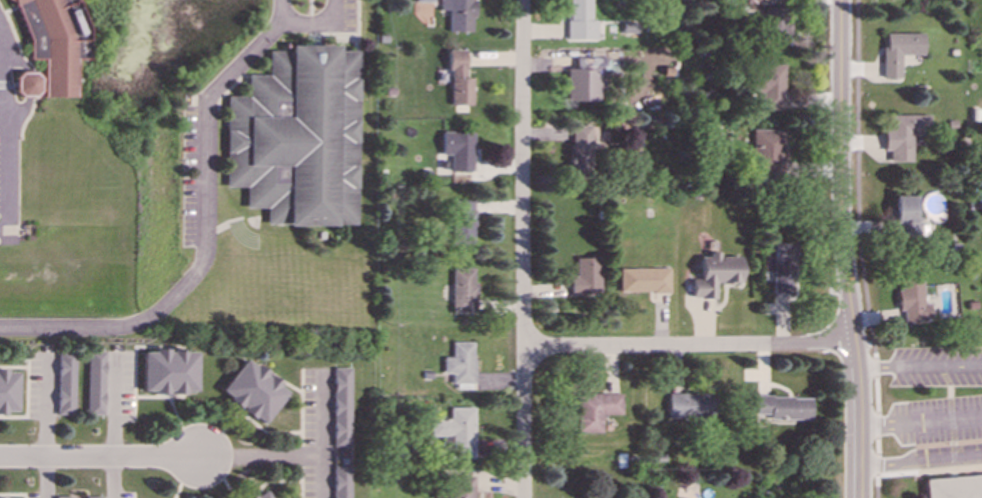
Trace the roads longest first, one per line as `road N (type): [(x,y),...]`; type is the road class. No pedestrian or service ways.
road 1 (residential): [(840,0),(841,213),(863,398),(863,497)]
road 2 (residential): [(523,0),(522,497)]
road 3 (residential): [(522,348),(802,345),(854,322)]
road 4 (residential): [(0,459),(194,460)]

